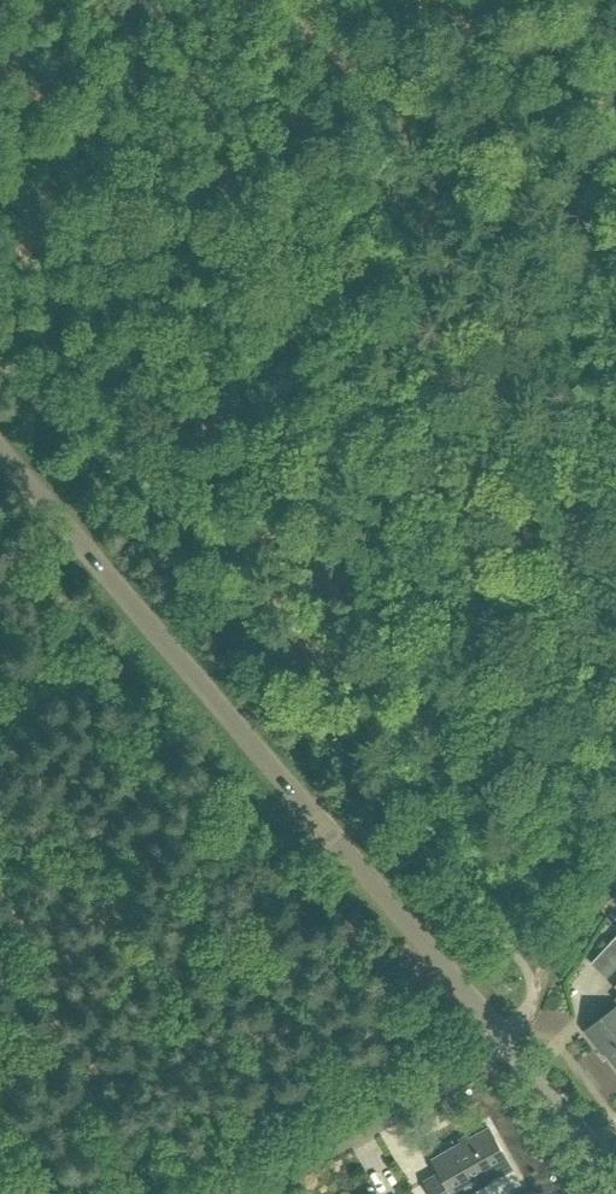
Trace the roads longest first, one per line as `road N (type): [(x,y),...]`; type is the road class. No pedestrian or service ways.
road 1 (unclassified): [(504,1038),(0,450)]
road 2 (track): [(441,195),(170,649)]
road 3 (track): [(485,1053),(219,1193)]
road 4 (track): [(562,0),(441,195)]
road 5 (unclassified): [(615,1184),(504,1038)]
road 6 (track): [(537,989),(615,855)]

